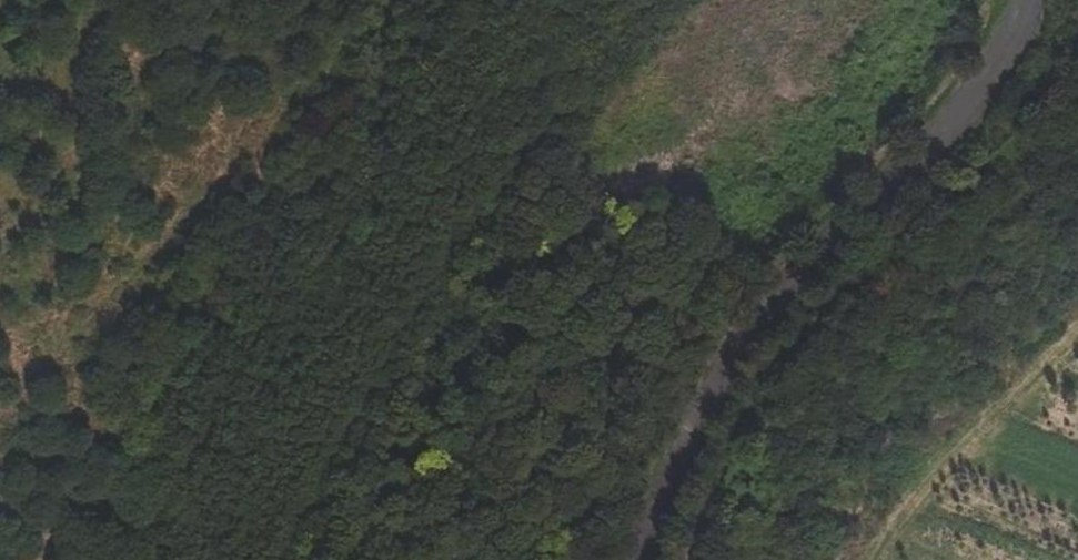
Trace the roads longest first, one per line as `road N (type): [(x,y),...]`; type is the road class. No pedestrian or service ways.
road 1 (unclassified): [(633,559),(658,486),(721,360),(771,291),(870,206),(960,110),(1002,46),(1014,0)]

